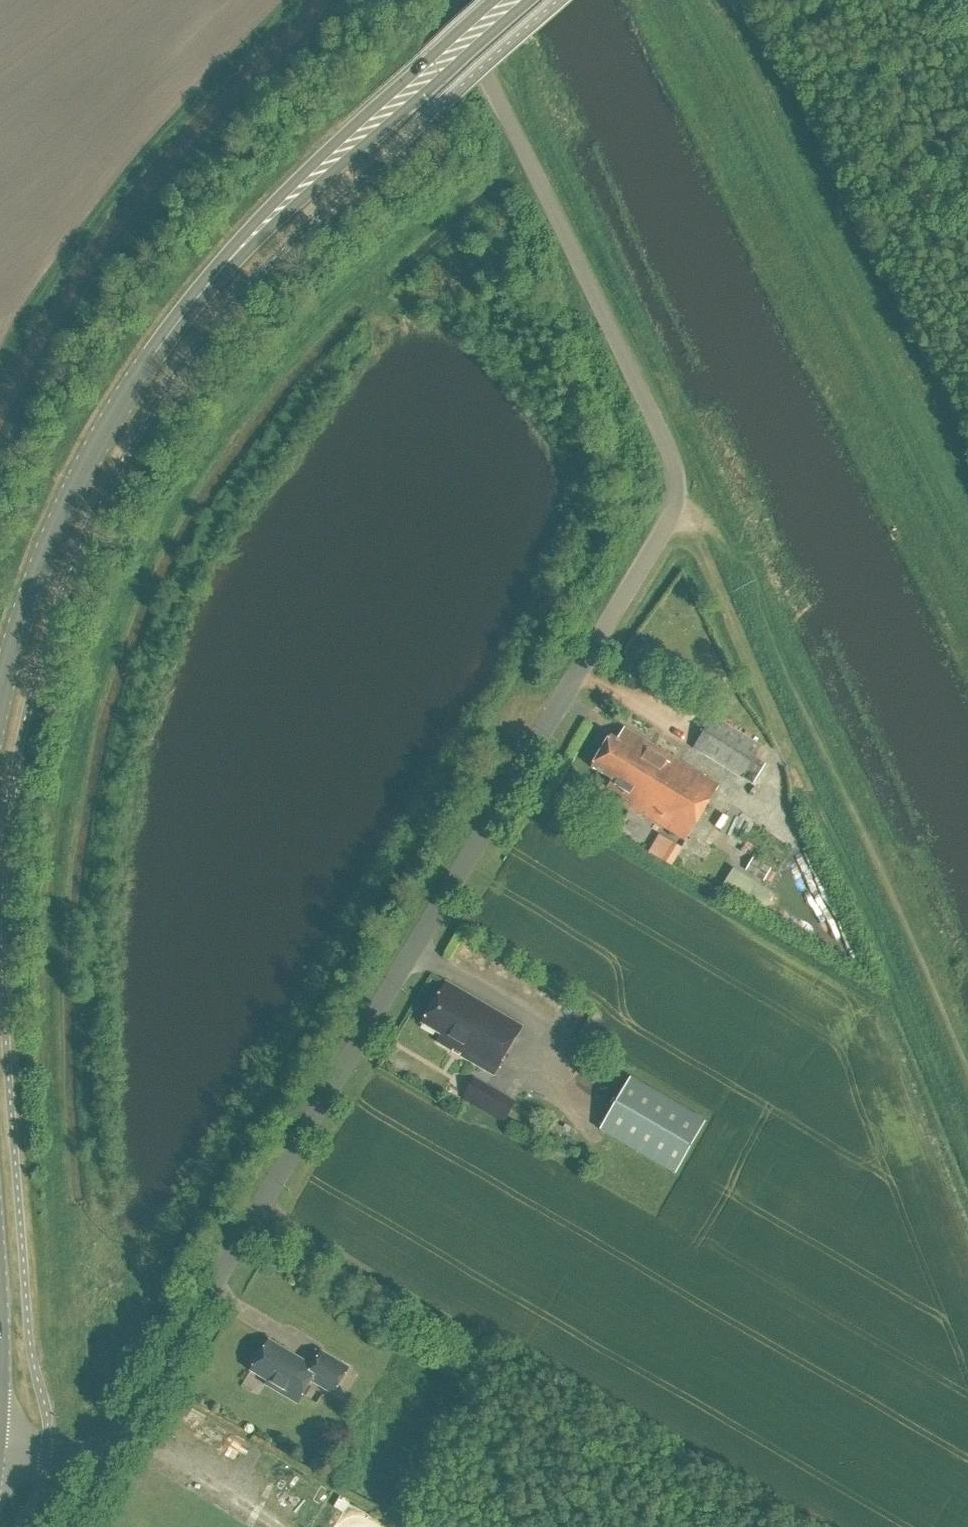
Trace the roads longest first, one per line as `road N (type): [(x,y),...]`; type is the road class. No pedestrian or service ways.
road 1 (unclassified): [(0,1448),(96,1451),(135,1415),(673,506),(680,484),(672,451),(450,0)]
road 2 (secondary): [(0,695),(94,441),(130,376),(198,290),(356,131),(505,0)]

